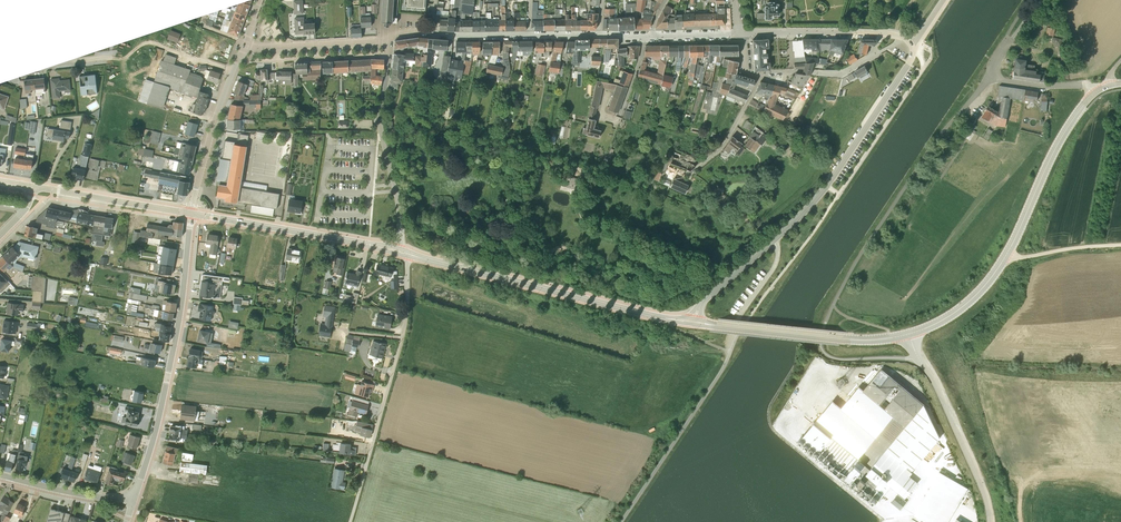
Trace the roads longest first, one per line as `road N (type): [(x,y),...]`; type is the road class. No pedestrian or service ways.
road 1 (unclassified): [(694,322),(702,301),(826,186),(909,63),(911,45)]
road 2 (tertiary): [(694,322),(409,254)]
road 3 (residential): [(134,495),(175,340),(190,213)]
road 4 (residential): [(409,254),(404,333),(348,521)]
road 5 (tertiary): [(909,334),(866,340),(694,322)]
road 6 (residential): [(388,37),(381,113),(400,224),(396,251)]
road 7 (tertiary): [(396,251),(190,213)]
road 8 (unclassified): [(990,521),(981,485),(909,334)]
road 9 (tertiary): [(1094,93),(1053,152),(1006,255)]
road 10 (residential): [(245,45),(190,213)]
road 11 (residential): [(738,32),(903,37)]
road 12 (tertiary): [(190,213),(32,187)]
road 13 (residential): [(763,74),(846,72),(903,37)]
road 14 (residential): [(245,45),(388,37)]
road 15 (residential): [(0,475),(97,497),(134,495)]
road 16 (tertiary): [(1006,255),(964,305),(909,334)]

